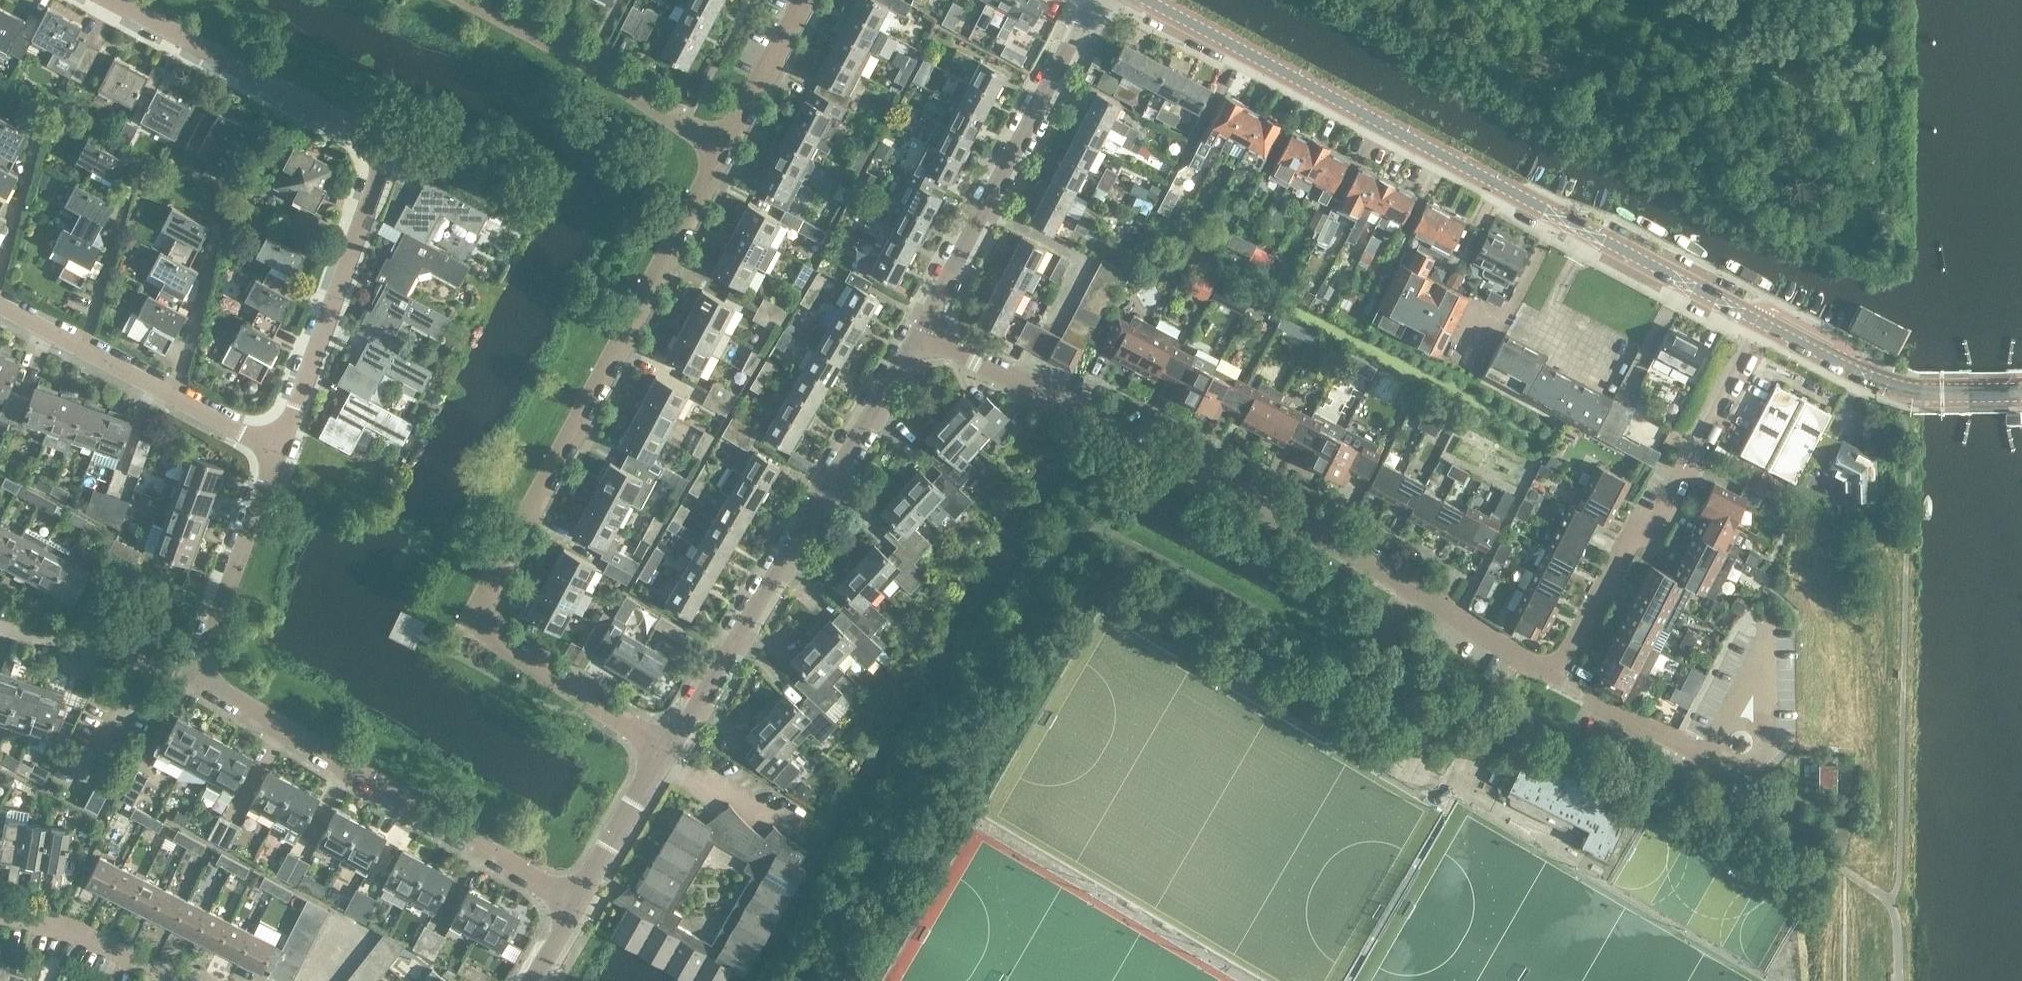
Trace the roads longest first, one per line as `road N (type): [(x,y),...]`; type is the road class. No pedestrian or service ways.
road 1 (tertiary): [(1921,390),(1849,367),(1155,0)]
road 2 (residential): [(665,750),(477,622),(482,600),(721,152)]
road 3 (residential): [(279,452),(381,154),(101,0)]
road 4 (residential): [(1411,590),(977,358),(914,334)]
road 5 (residential): [(665,750),(914,334)]
road 6 (residential): [(575,904),(195,673)]
road 7 (residential): [(914,334),(1091,0)]
road 8 (residential): [(721,152),(588,61),(473,0)]
road 9 (unclassified): [(1559,679),(1634,529),(1658,525),(1689,454)]
road 10 (residential): [(195,673),(279,452)]
road 11 (residential): [(0,624),(195,673)]
road 12 (unclassified): [(1462,750),(1385,663),(1411,590)]
road 13 (residential): [(1732,766),(1559,679)]
road 14 (residential): [(0,917),(56,926),(162,975)]
road 15 (unclassified): [(1559,679),(1411,590)]
road 16 (residential): [(721,152),(801,0)]
road 17 (residential): [(575,904),(662,756)]
road 18 (residential): [(662,756),(782,821)]
road 19 (residential): [(279,452),(170,394)]

